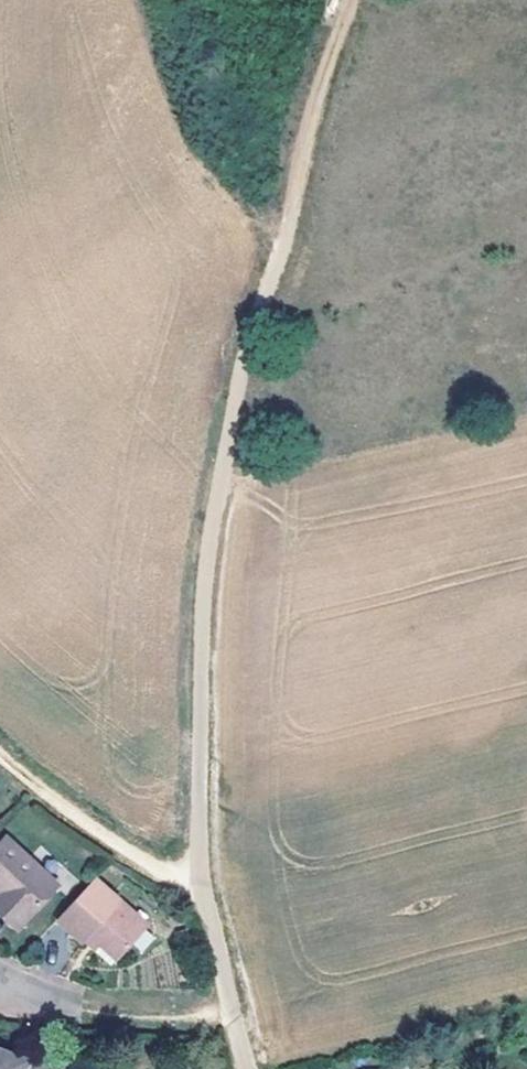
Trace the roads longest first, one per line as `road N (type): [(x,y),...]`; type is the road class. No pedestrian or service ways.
road 1 (track): [(352,0),(287,241),(259,309),(215,504),(204,579),(201,879),(161,872),(77,826),(0,758)]
road 2 (unclassified): [(201,879),(243,1068)]

